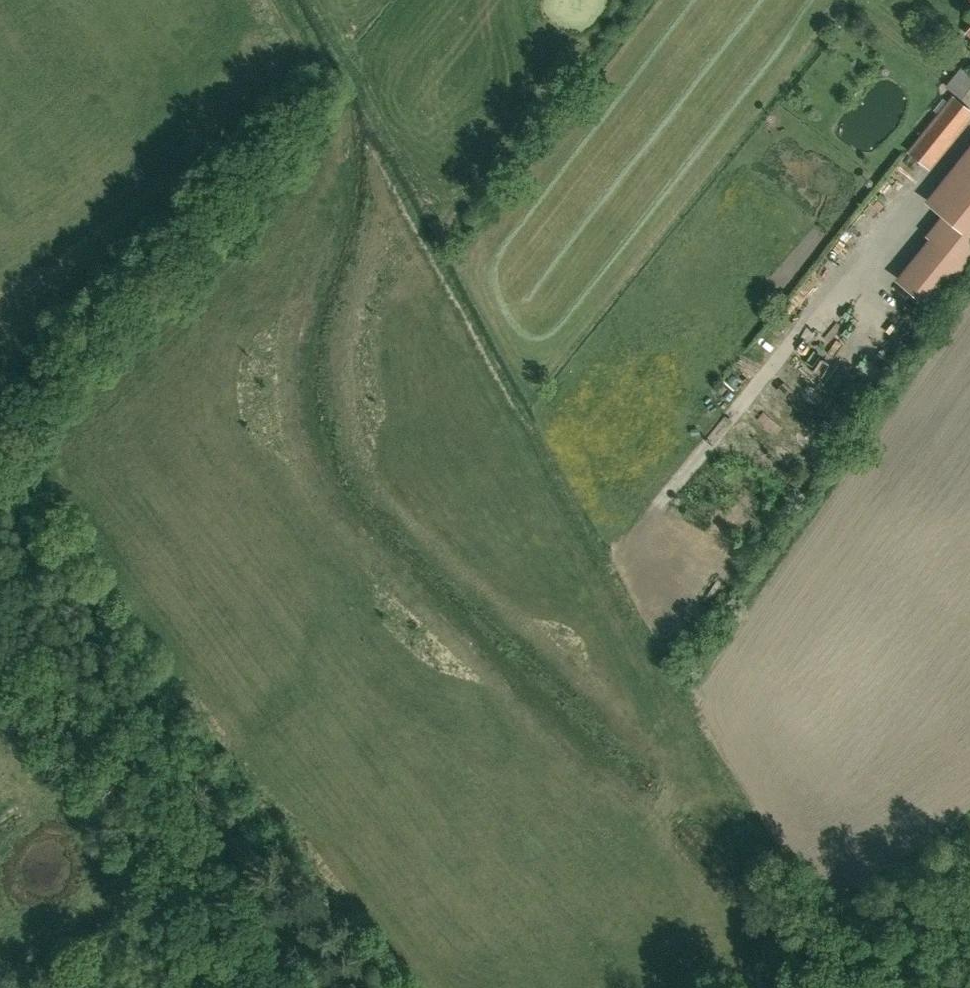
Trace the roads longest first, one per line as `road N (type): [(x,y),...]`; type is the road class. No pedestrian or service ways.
road 1 (track): [(838,987),(890,966),(969,962)]

